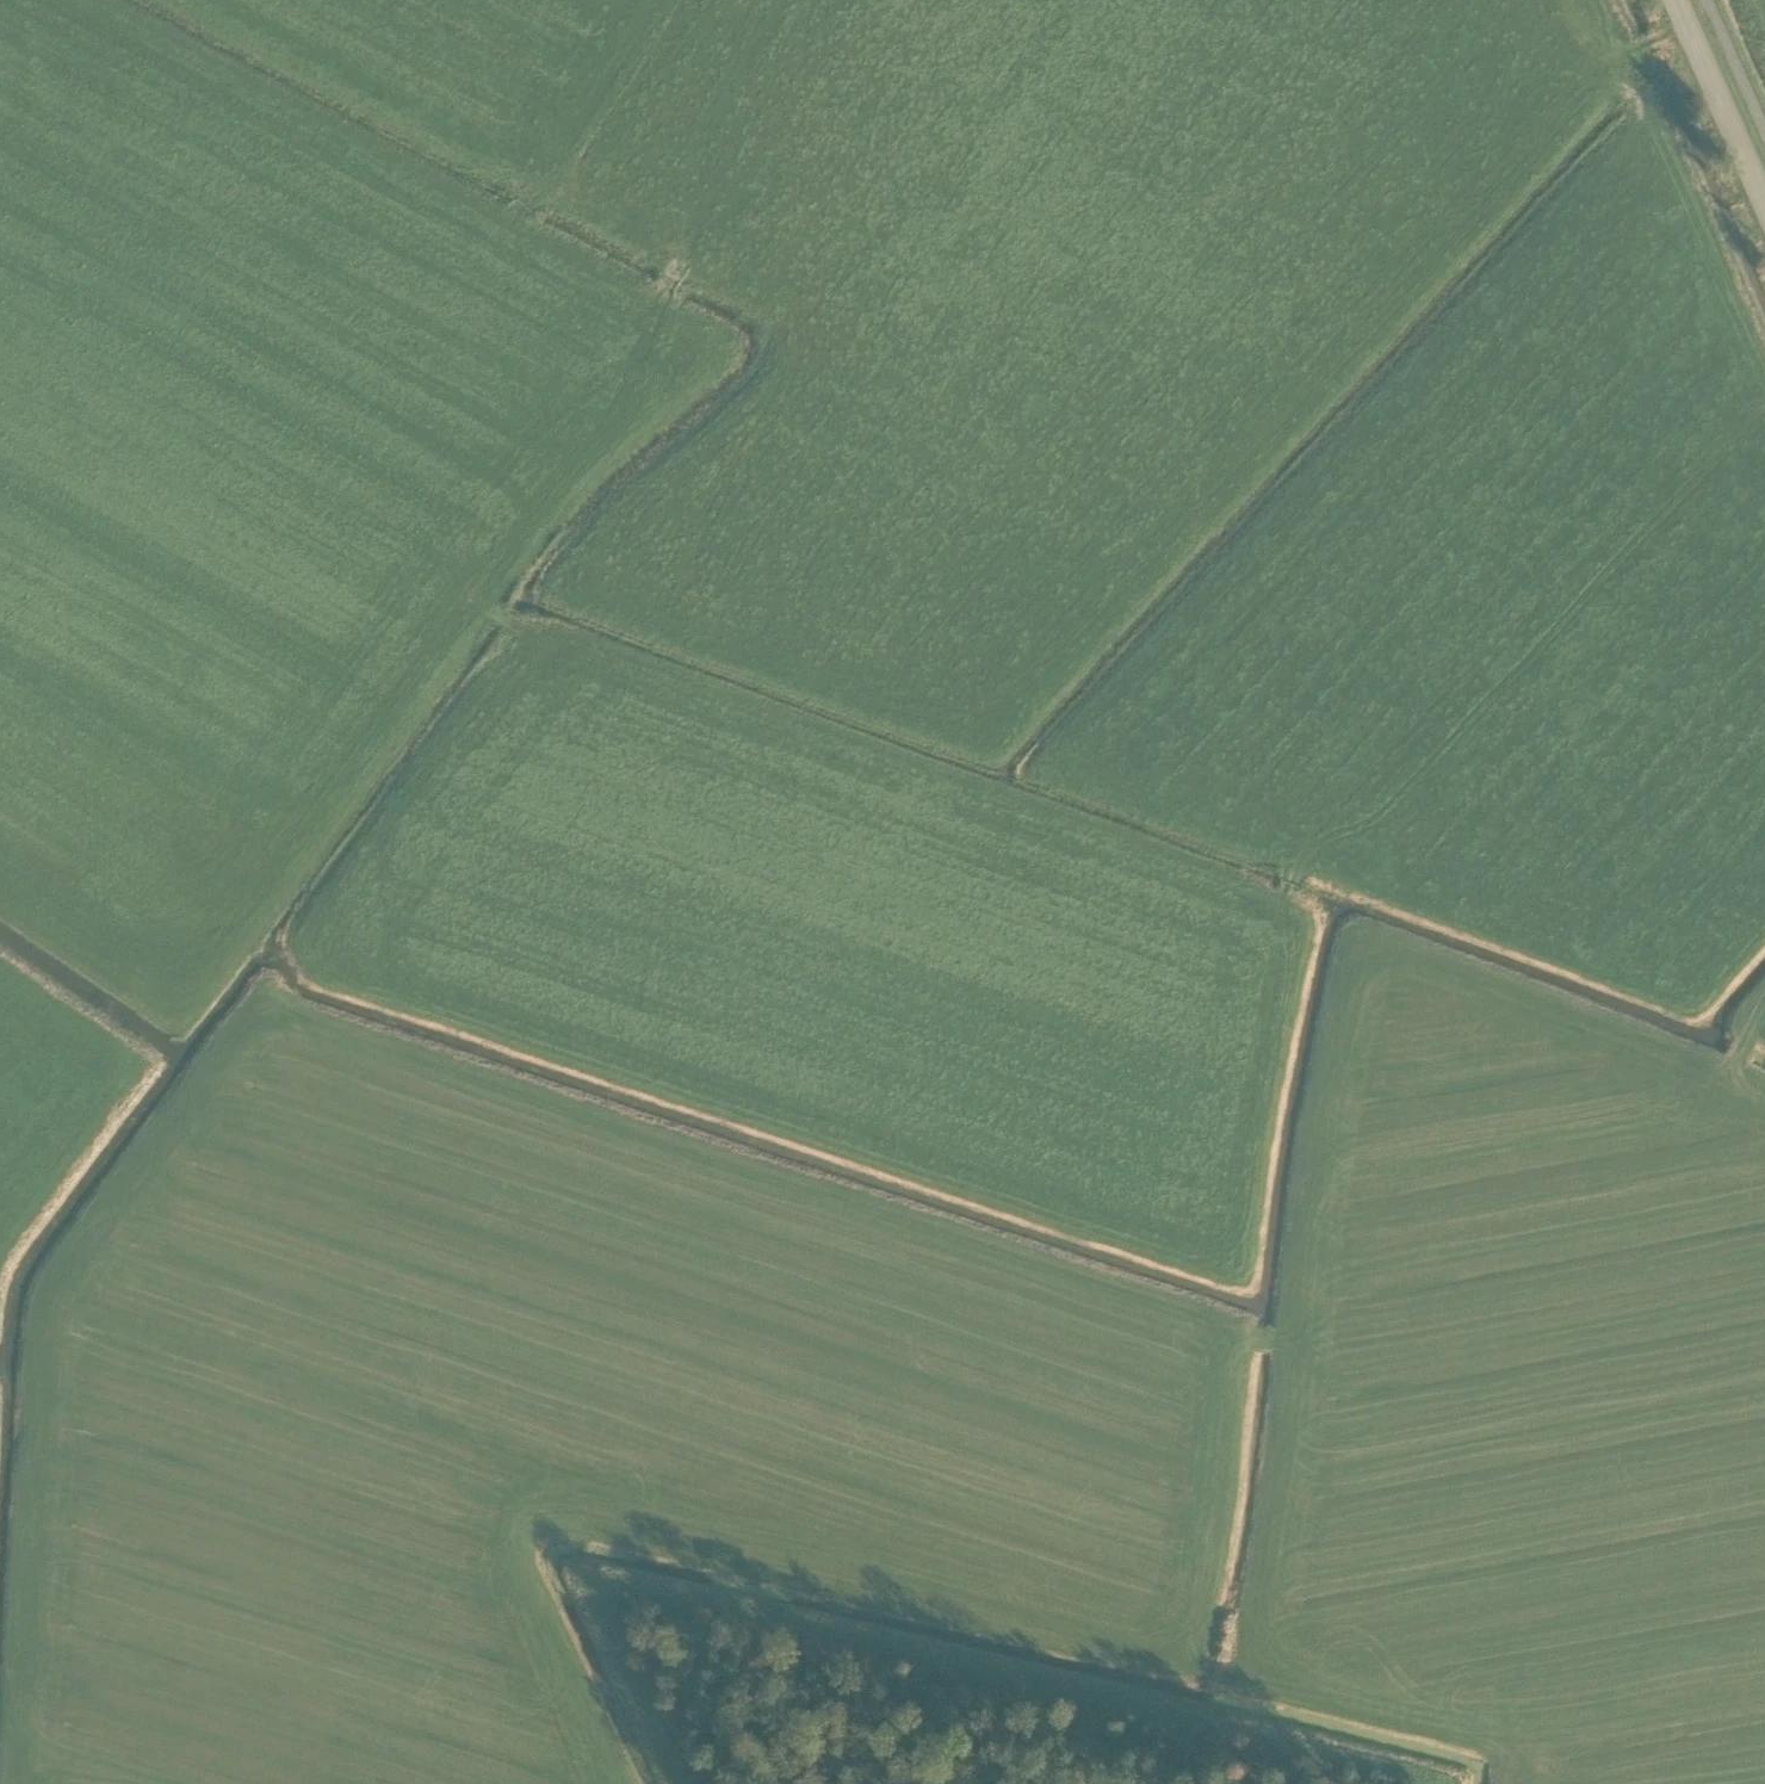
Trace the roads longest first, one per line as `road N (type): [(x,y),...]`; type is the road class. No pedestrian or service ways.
road 1 (secondary): [(1764,202),(1679,0)]

